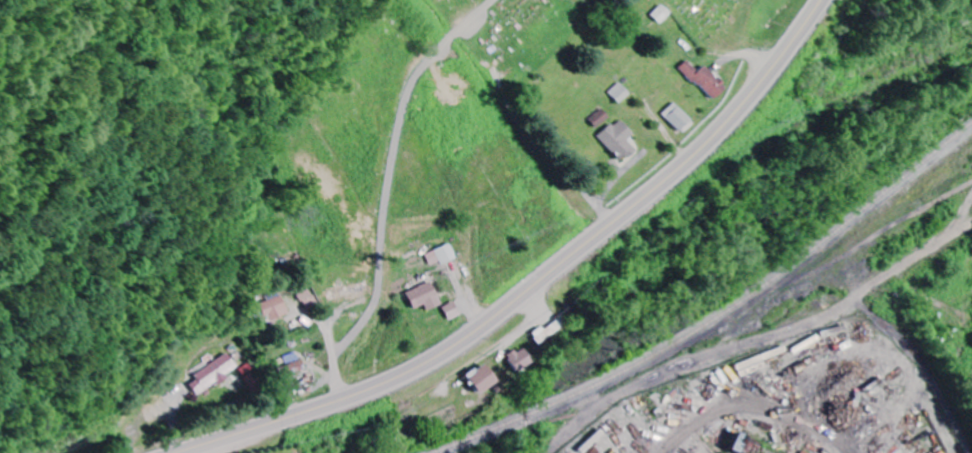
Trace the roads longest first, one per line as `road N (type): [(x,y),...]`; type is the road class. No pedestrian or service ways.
road 1 (secondary): [(177,452),(370,388),(461,339),(690,154),(818,0)]

